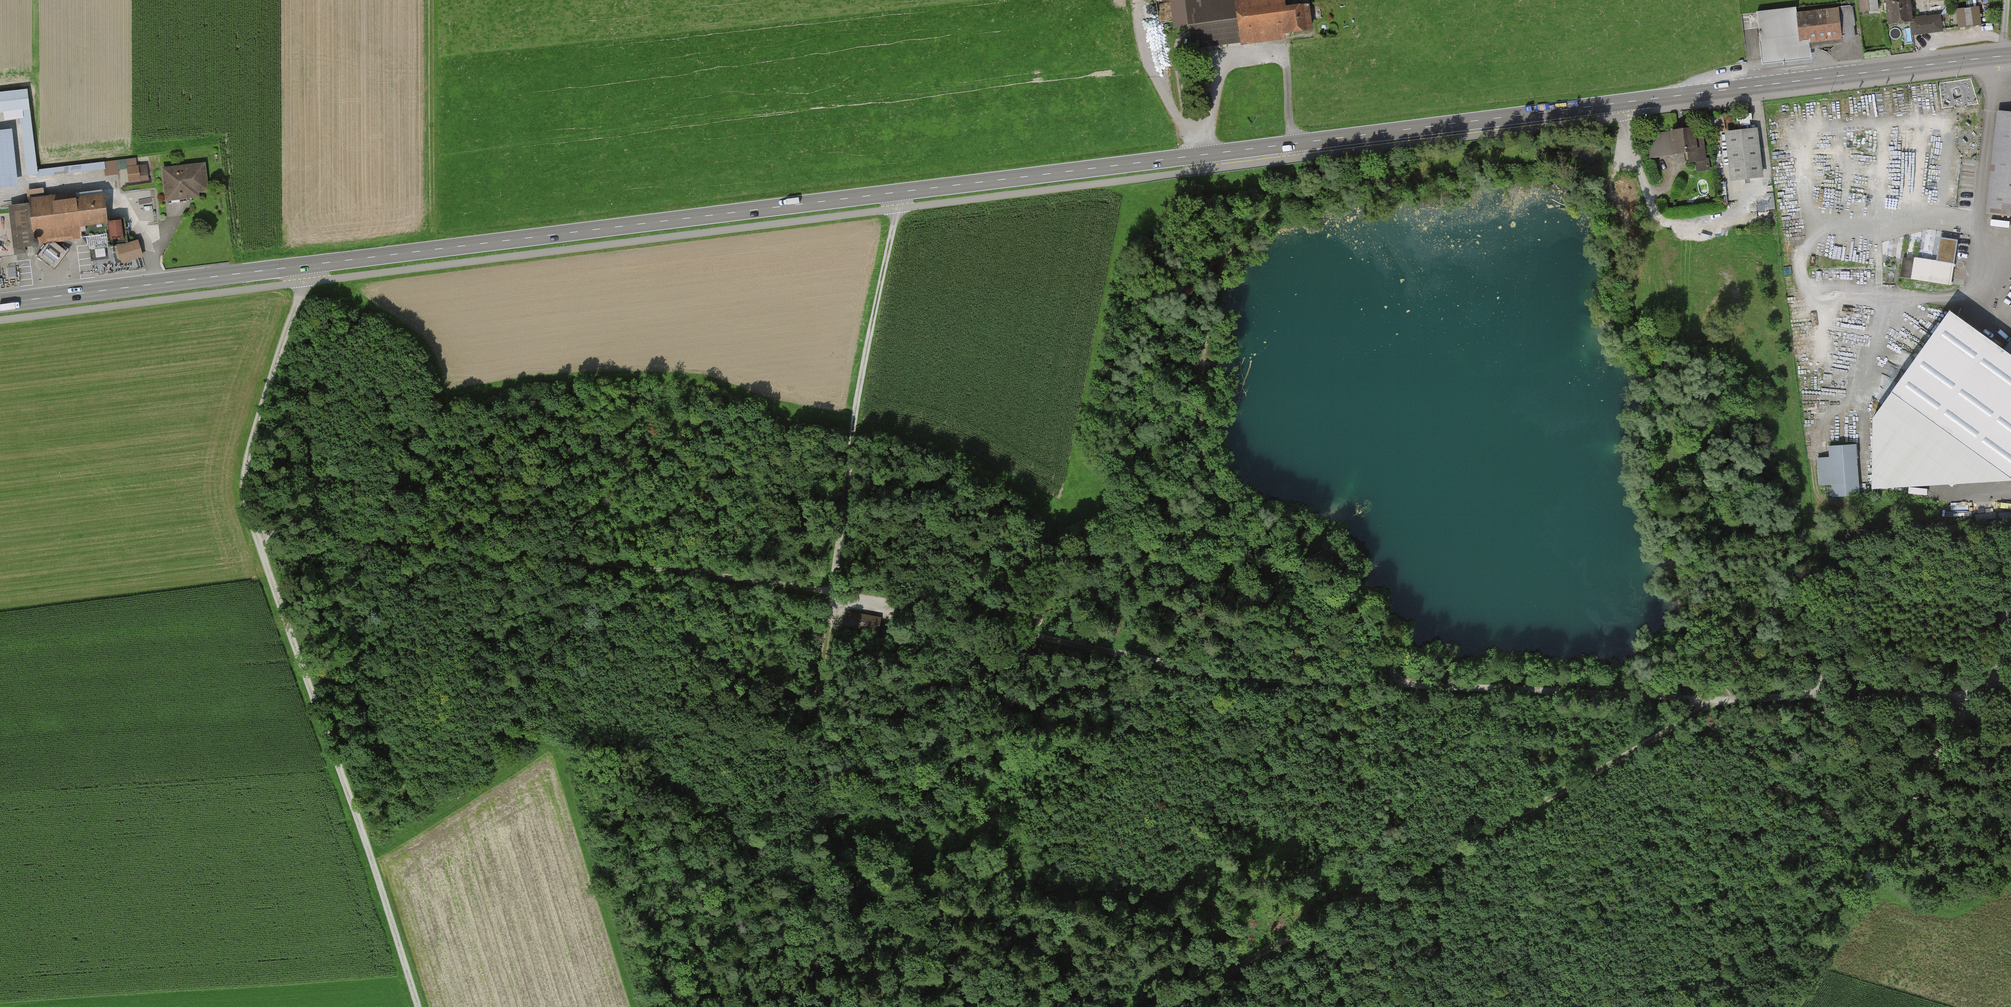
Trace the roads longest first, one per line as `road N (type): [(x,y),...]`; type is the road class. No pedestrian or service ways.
road 1 (primary): [(0,303),(2010,55)]
road 2 (track): [(259,534),(317,531),(907,603),(1249,678),(1729,700),(1834,690),(1975,693)]
road 3 (track): [(886,1006),(849,906),(811,754),(857,408),(898,193)]
road 4 (track): [(305,266),(252,448),(249,505),(368,840),(415,1006)]
road 5 (track): [(1729,700),(1179,1006)]
road 6 (track): [(1791,1006),(1975,693)]
road 7 (track): [(433,0),(435,249)]
road 8 (track): [(1138,0),(1151,67),(1200,156)]

